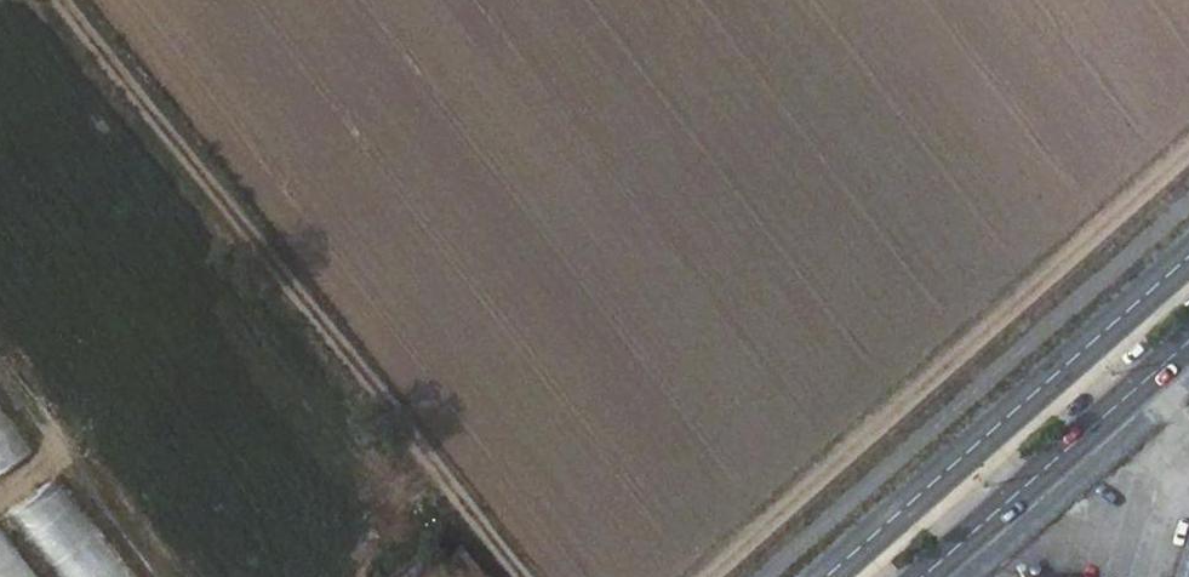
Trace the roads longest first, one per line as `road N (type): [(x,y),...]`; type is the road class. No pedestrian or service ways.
road 1 (track): [(60,0),(519,576)]
road 2 (secondary): [(921,576),(1188,340)]

